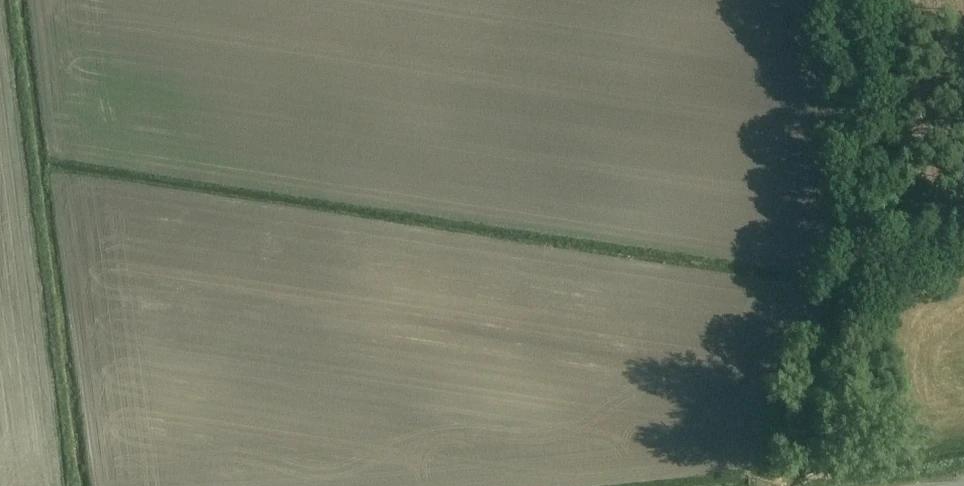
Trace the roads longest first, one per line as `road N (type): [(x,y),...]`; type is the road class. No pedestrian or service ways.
road 1 (track): [(851,0),(862,240),(809,452)]

